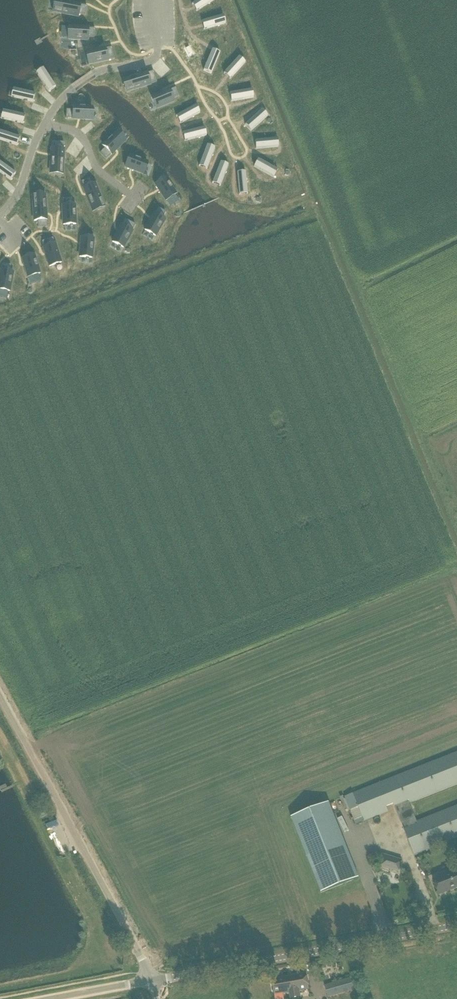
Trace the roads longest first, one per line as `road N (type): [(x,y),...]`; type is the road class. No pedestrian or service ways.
road 1 (track): [(0,340),(315,214)]
road 2 (unclassified): [(152,980),(0,694)]
road 3 (unclassified): [(152,980),(456,926)]

